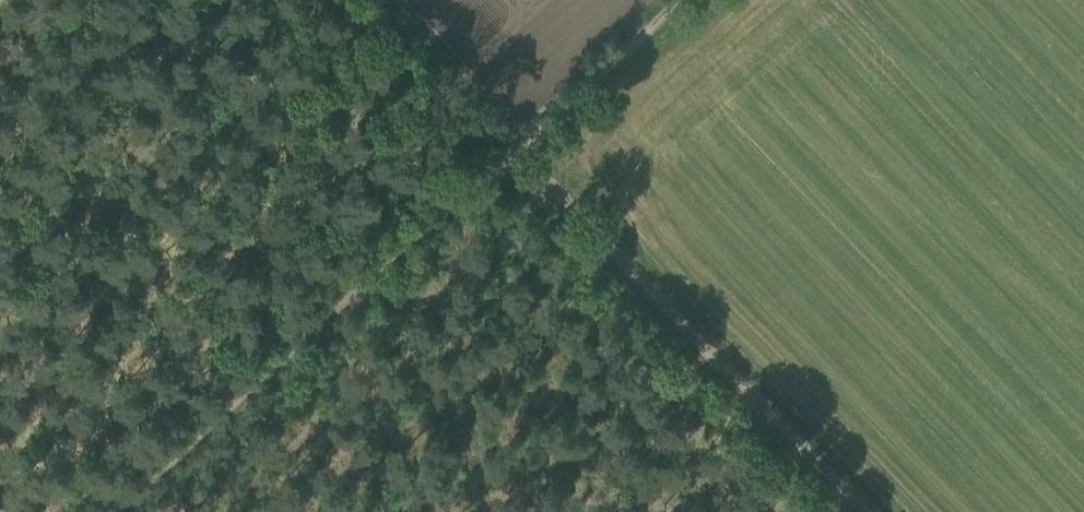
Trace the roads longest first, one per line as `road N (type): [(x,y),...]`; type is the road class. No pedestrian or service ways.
road 1 (track): [(521,149),(115,511)]
road 2 (track): [(521,149),(876,511)]
road 3 (track): [(671,0),(521,149)]
road 4 (track): [(380,0),(521,149)]

